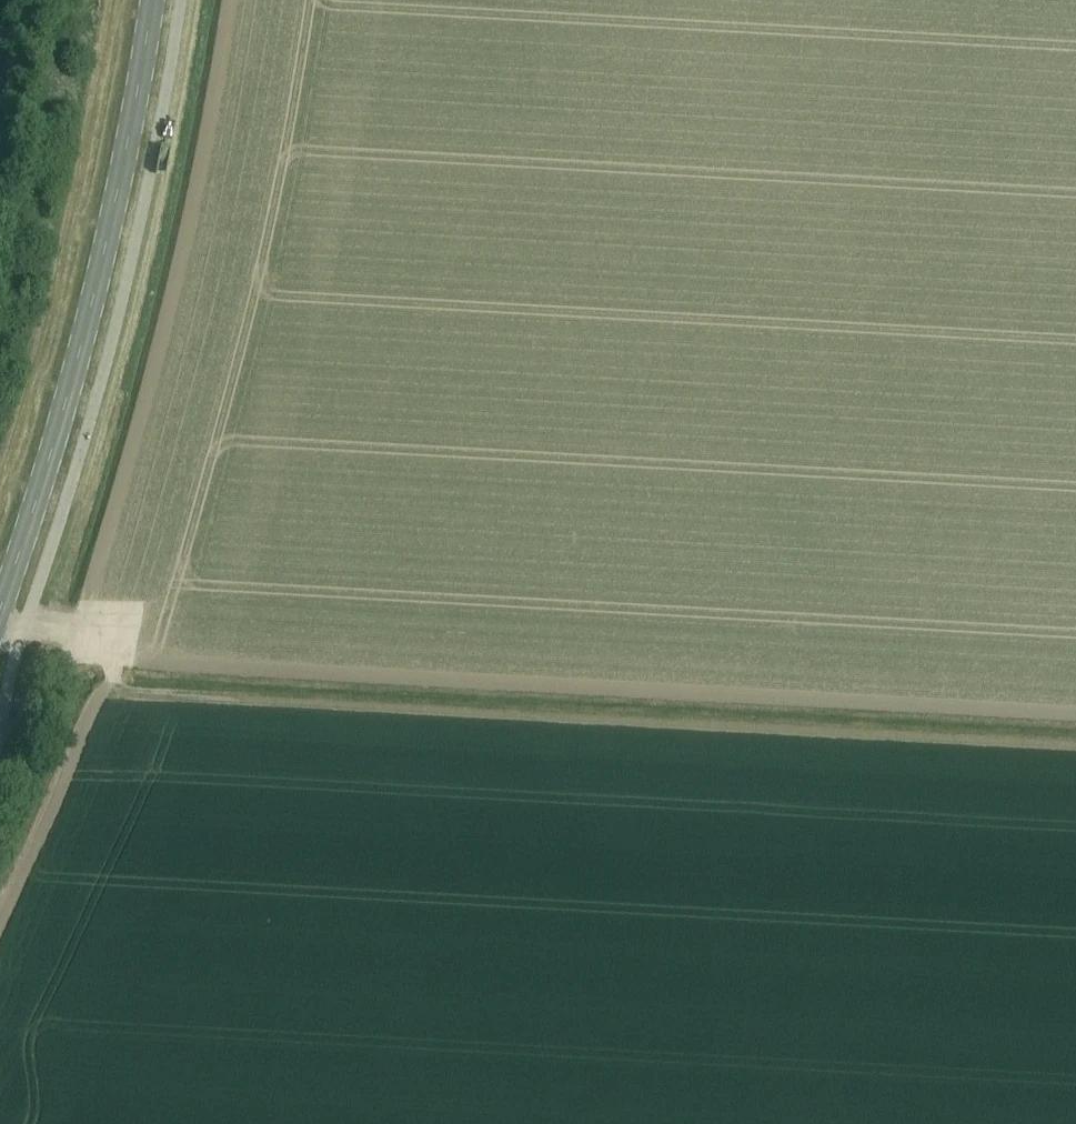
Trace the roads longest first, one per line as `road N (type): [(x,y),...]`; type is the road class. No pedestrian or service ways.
road 1 (tertiary): [(0,588),(63,405),(149,0)]

